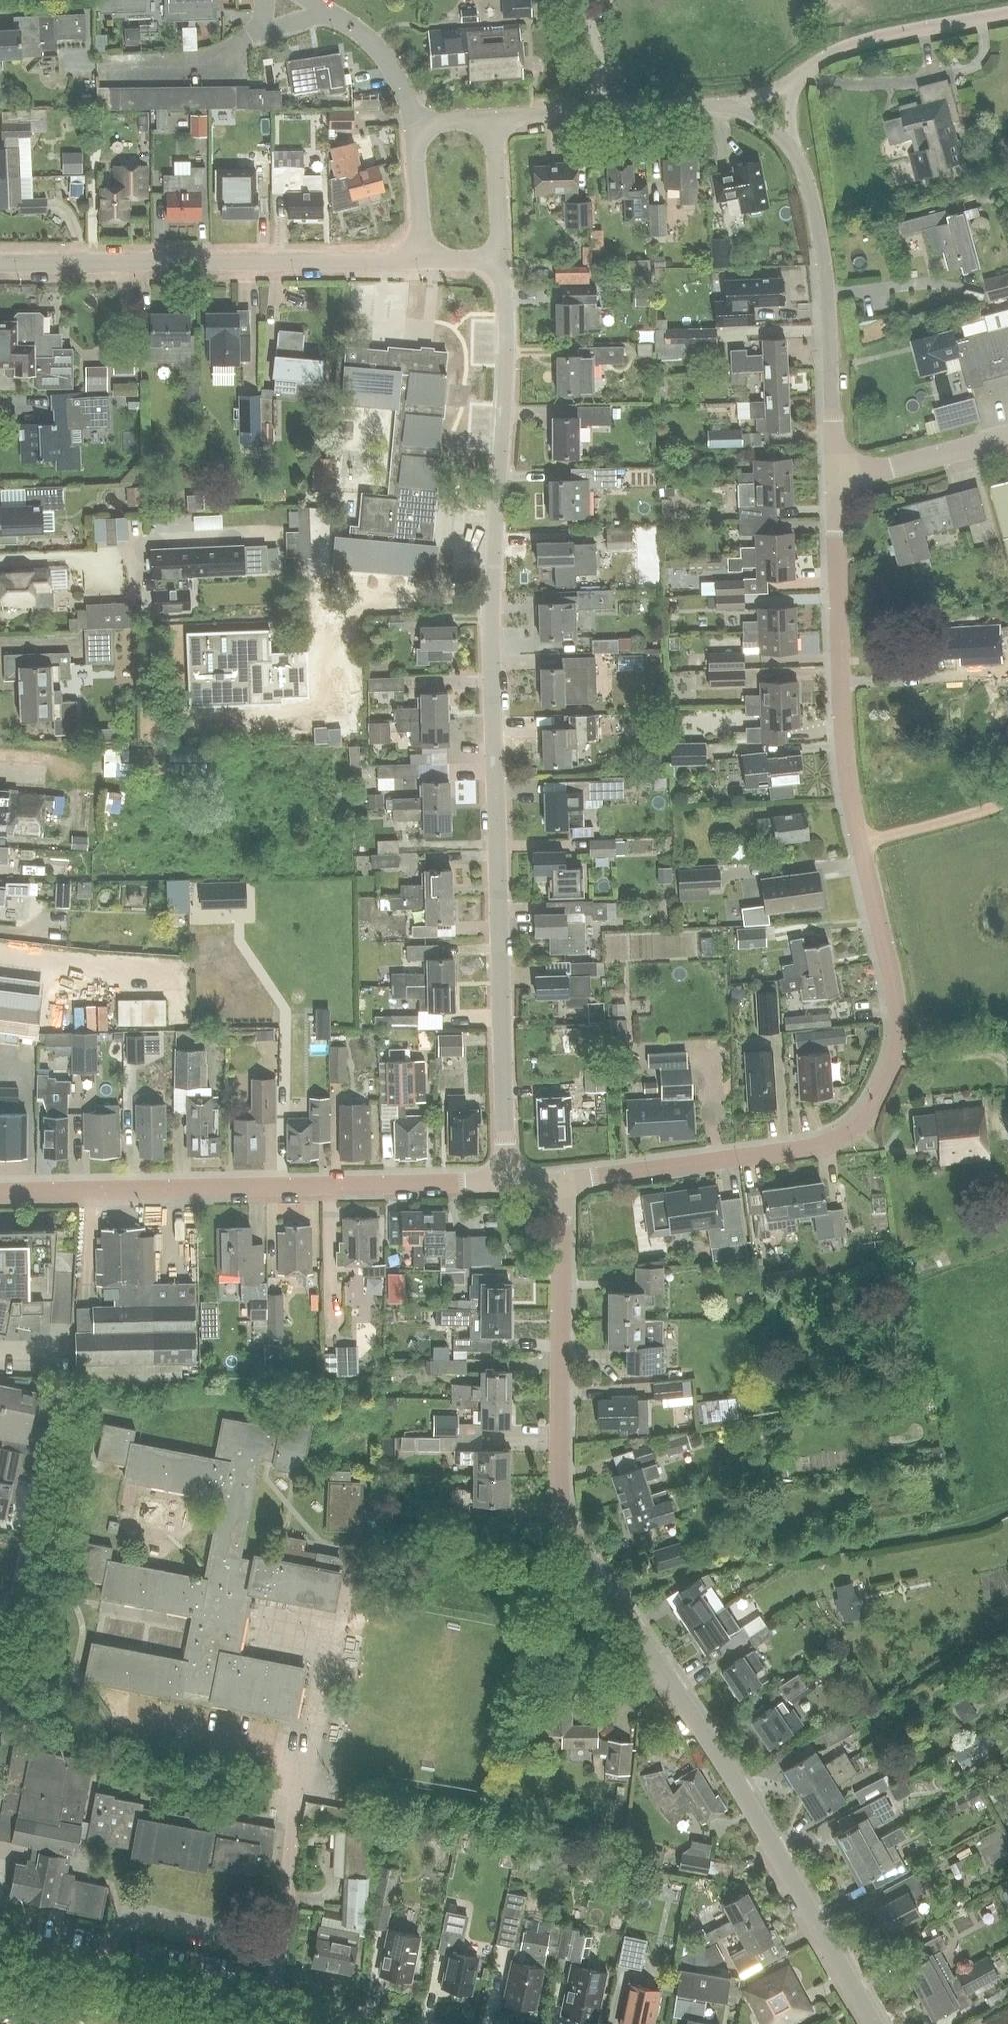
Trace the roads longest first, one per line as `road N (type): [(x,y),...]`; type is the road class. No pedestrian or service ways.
road 1 (residential): [(559,1184),(826,1146),(864,1122),(887,1083),(900,1031),(854,815),(835,482)]
road 2 (residential): [(874,2023),(738,1782),(567,1532),(558,1494),(559,1184)]
road 3 (residential): [(504,1180),(493,637),(506,472),(502,259)]
road 4 (residential): [(0,1189),(504,1180)]
road 5 (residential): [(0,263),(420,262)]
road 6 (unclassified): [(361,2023),(0,1948)]
road 7 (residential): [(835,482),(830,305),(811,193),(792,150)]
road 8 (residential): [(793,82),(834,50),(1007,16)]
road 9 (residential): [(497,120),(709,105)]
road 10 (residential): [(835,482),(1007,436)]
road 11 (residential): [(414,120),(395,73),(373,47),(307,0)]
road 12 (track): [(861,846),(1007,802)]
road 13 (residential): [(420,262),(414,120)]
road 14 (residential): [(502,259),(497,120)]

